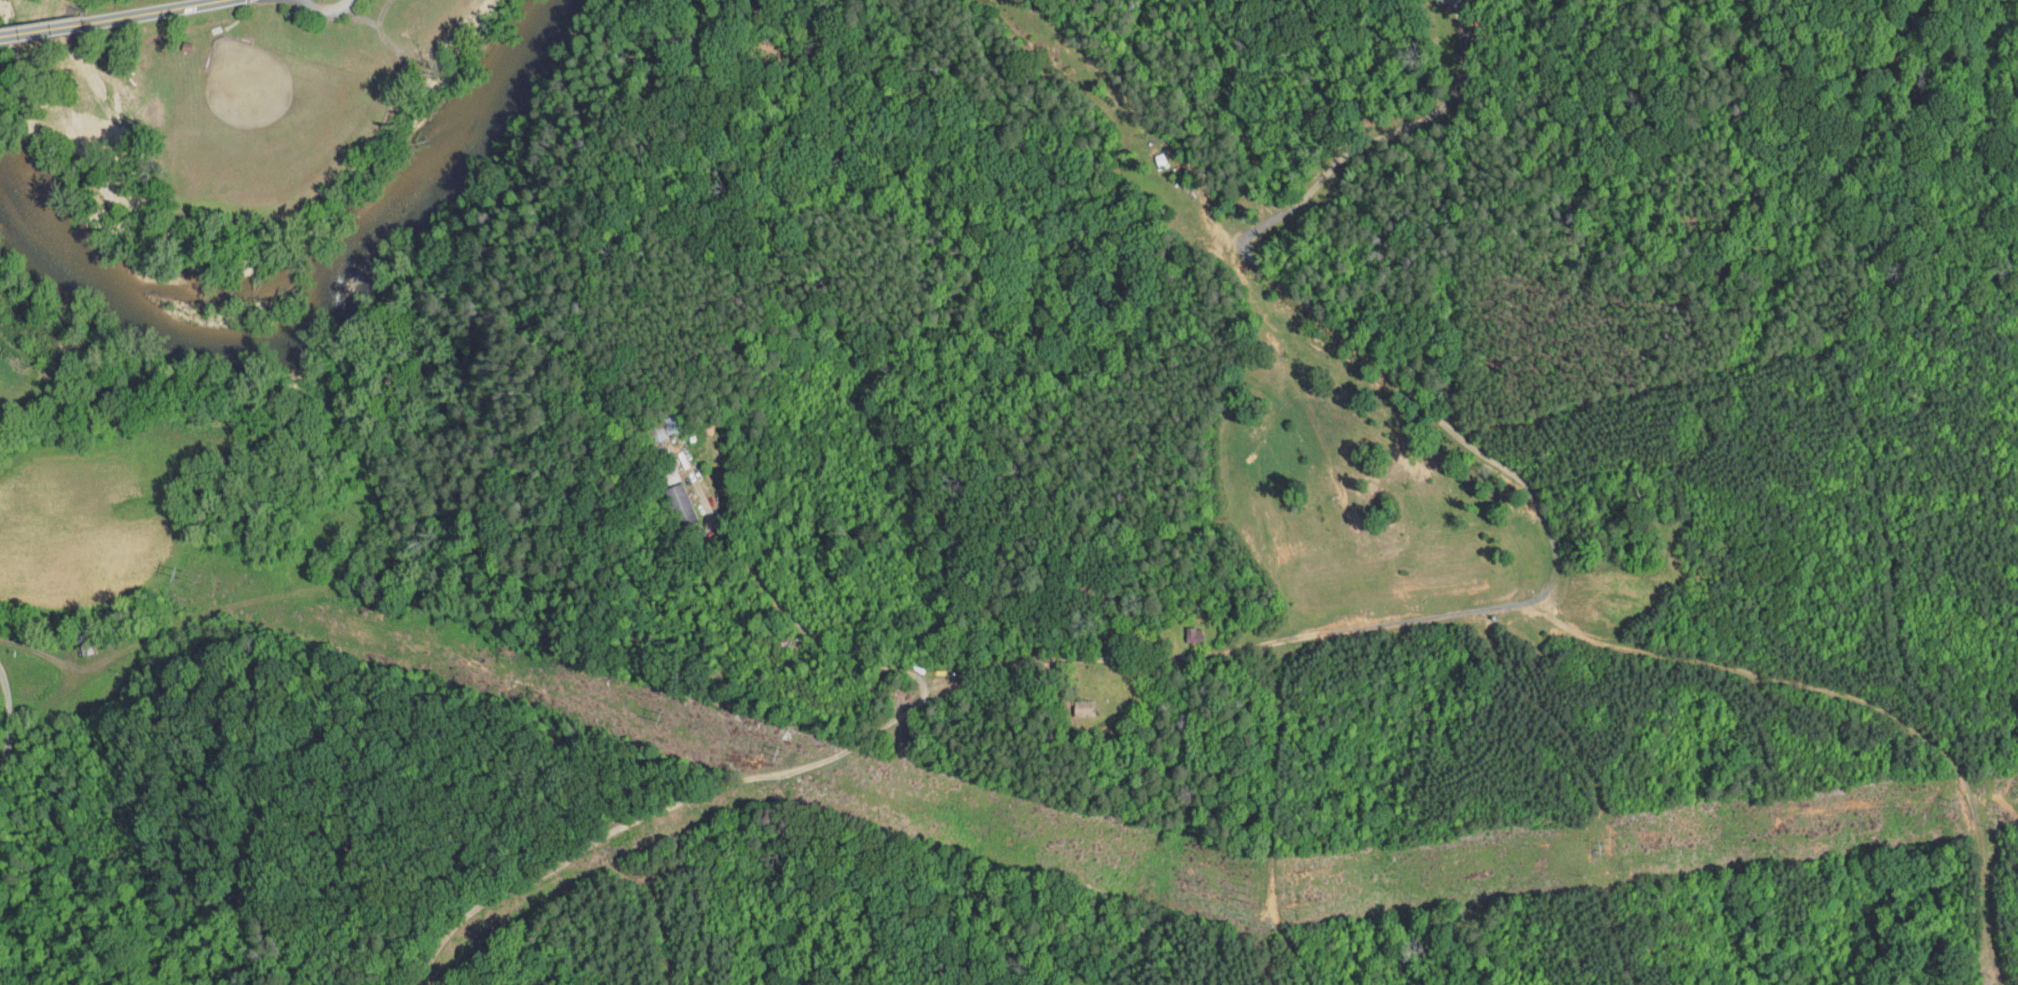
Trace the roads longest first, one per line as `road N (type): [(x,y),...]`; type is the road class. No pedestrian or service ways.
road 1 (residential): [(424,984),(432,963),(504,895),(647,816),(850,764),(973,682),(1200,662),(1383,623),(1553,604),(1579,557)]
road 2 (residential): [(1238,215),(1548,487),(1579,557),(1746,578),(1887,551),(1970,507),(2017,502)]
road 3 (tertiary): [(84,23),(217,0)]

